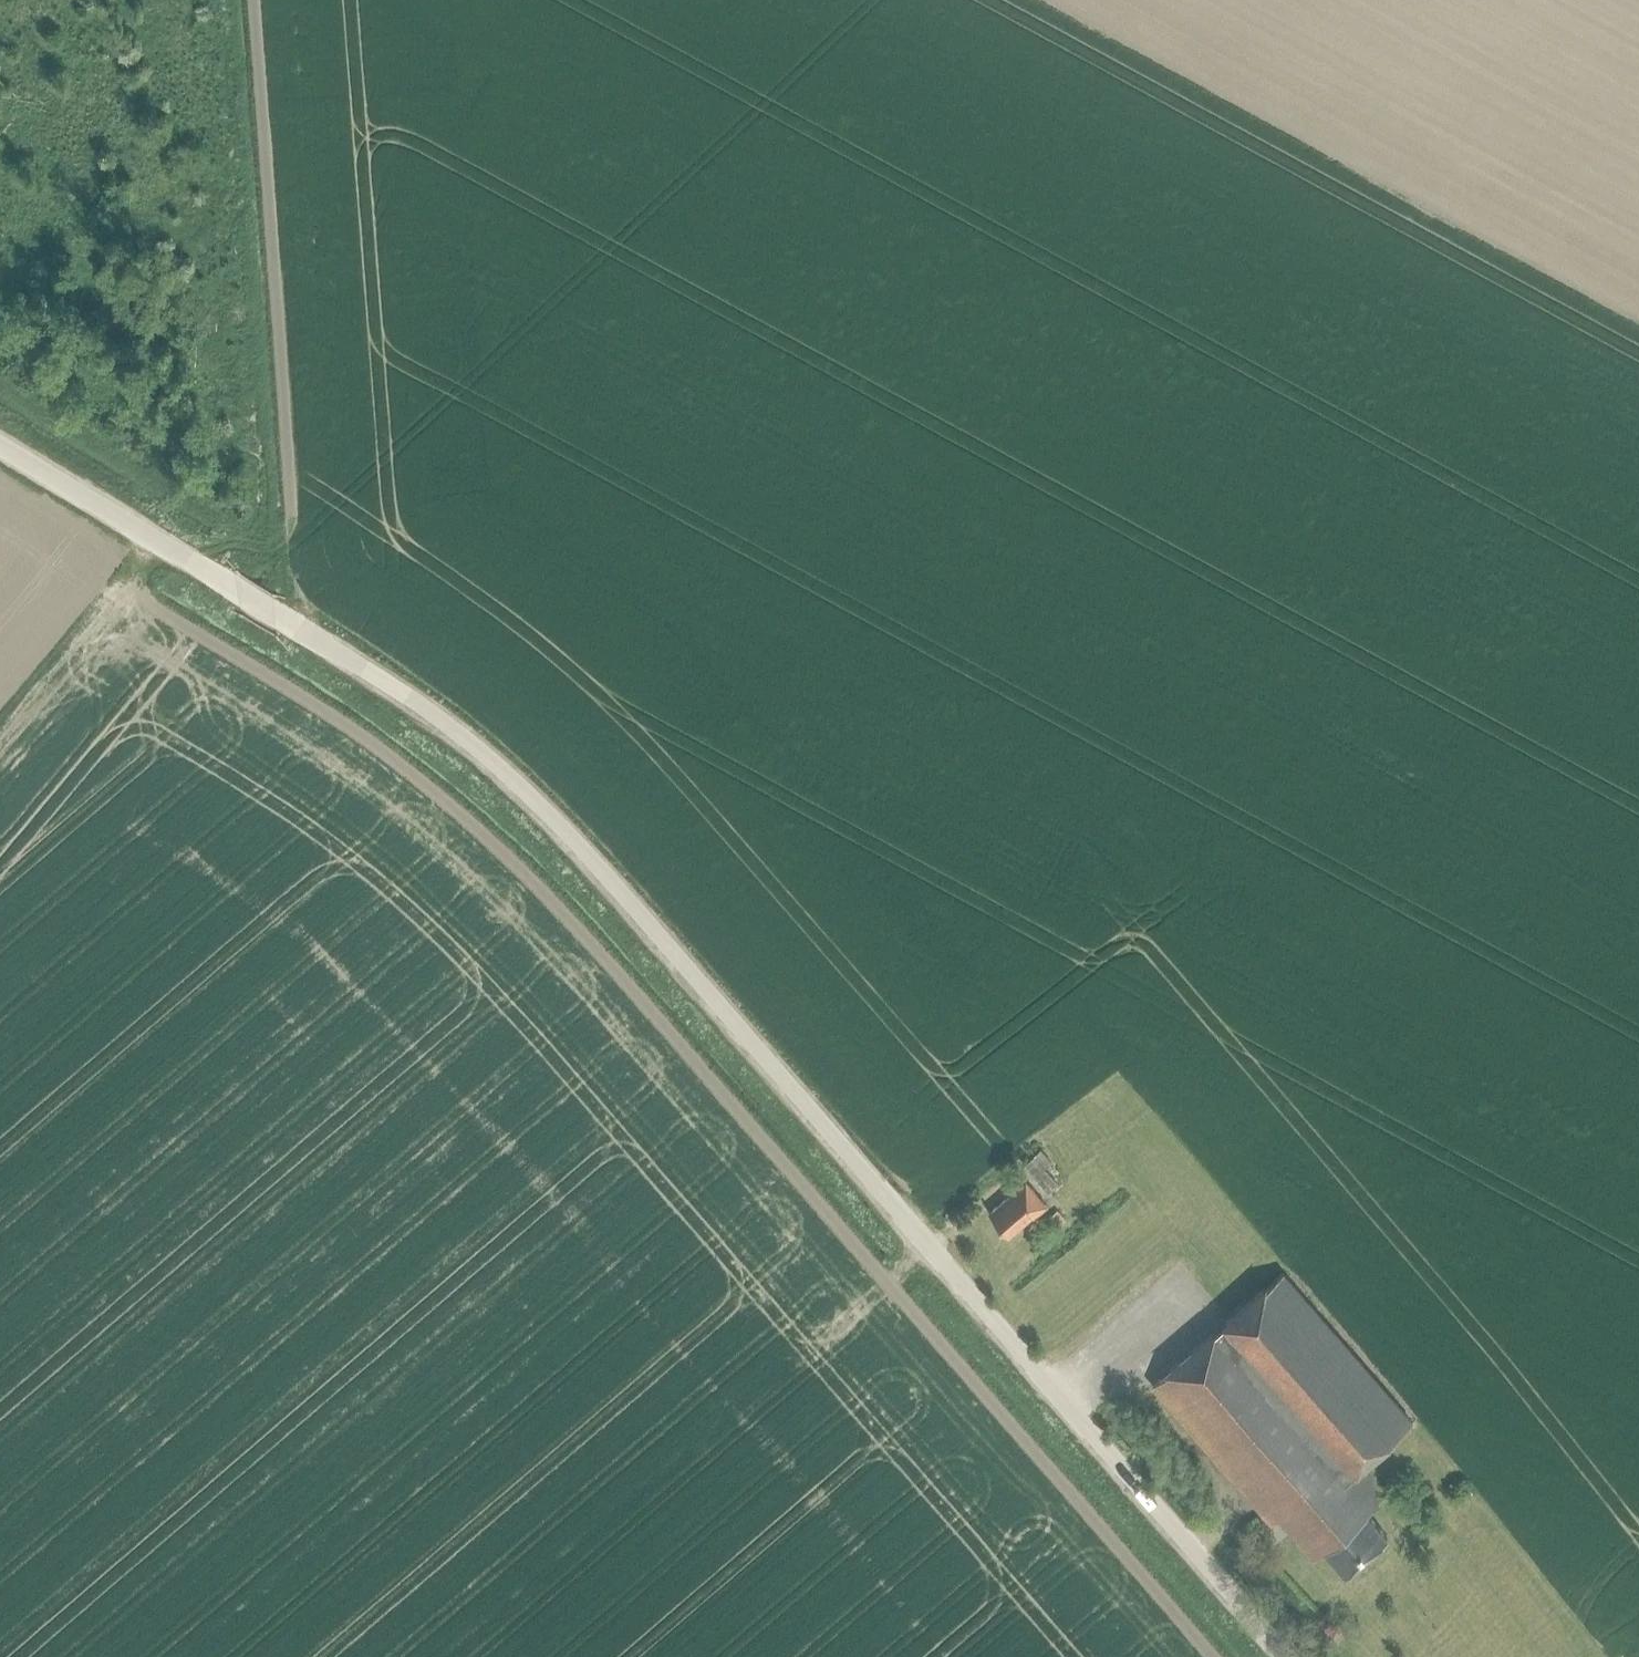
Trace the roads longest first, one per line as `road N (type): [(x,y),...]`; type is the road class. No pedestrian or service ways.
road 1 (tertiary): [(1282,1656),(557,826),(448,729),(0,454)]

